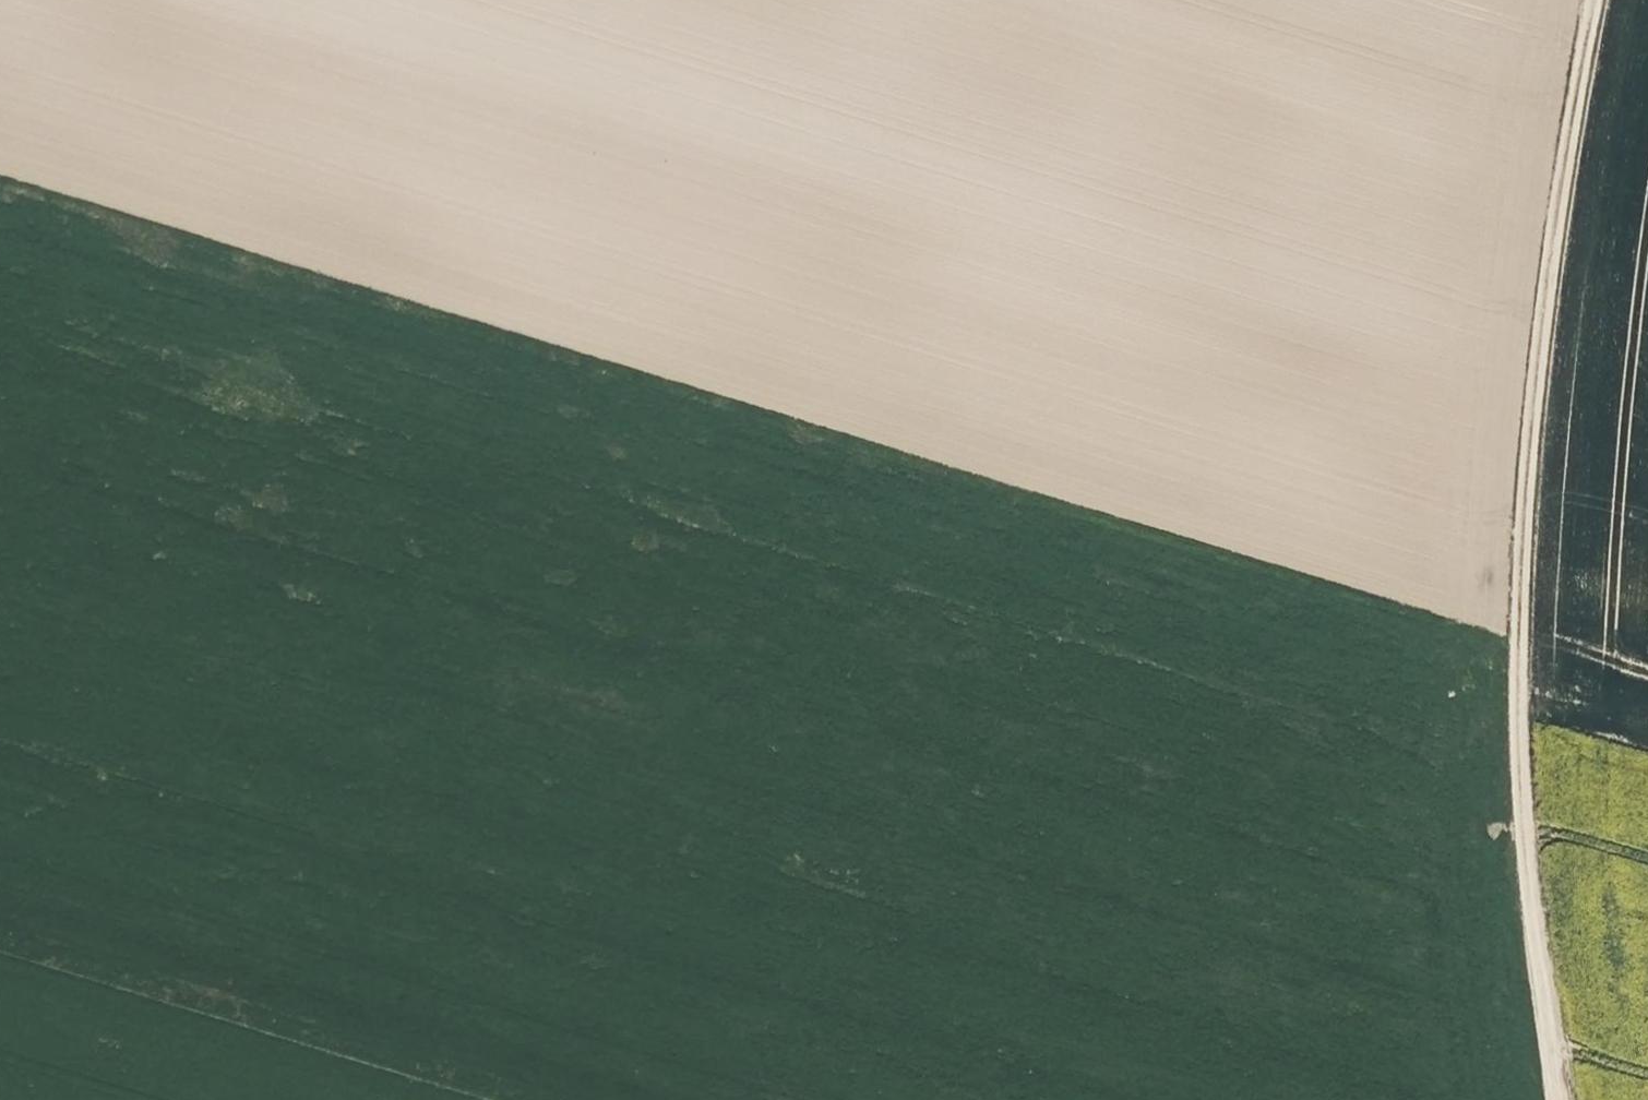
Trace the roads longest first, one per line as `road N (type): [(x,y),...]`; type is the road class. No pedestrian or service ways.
road 1 (track): [(1557,1099),(1515,807),(1513,605),(1558,195),(1592,0)]

